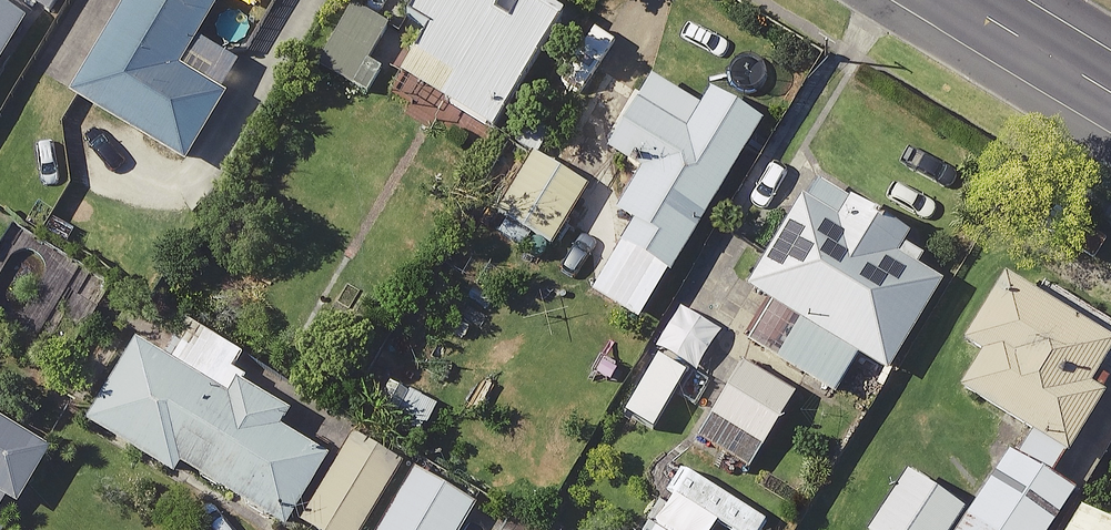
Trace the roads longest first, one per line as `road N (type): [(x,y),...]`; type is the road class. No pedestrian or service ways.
road 1 (secondary): [(961,0),(1110,91)]

